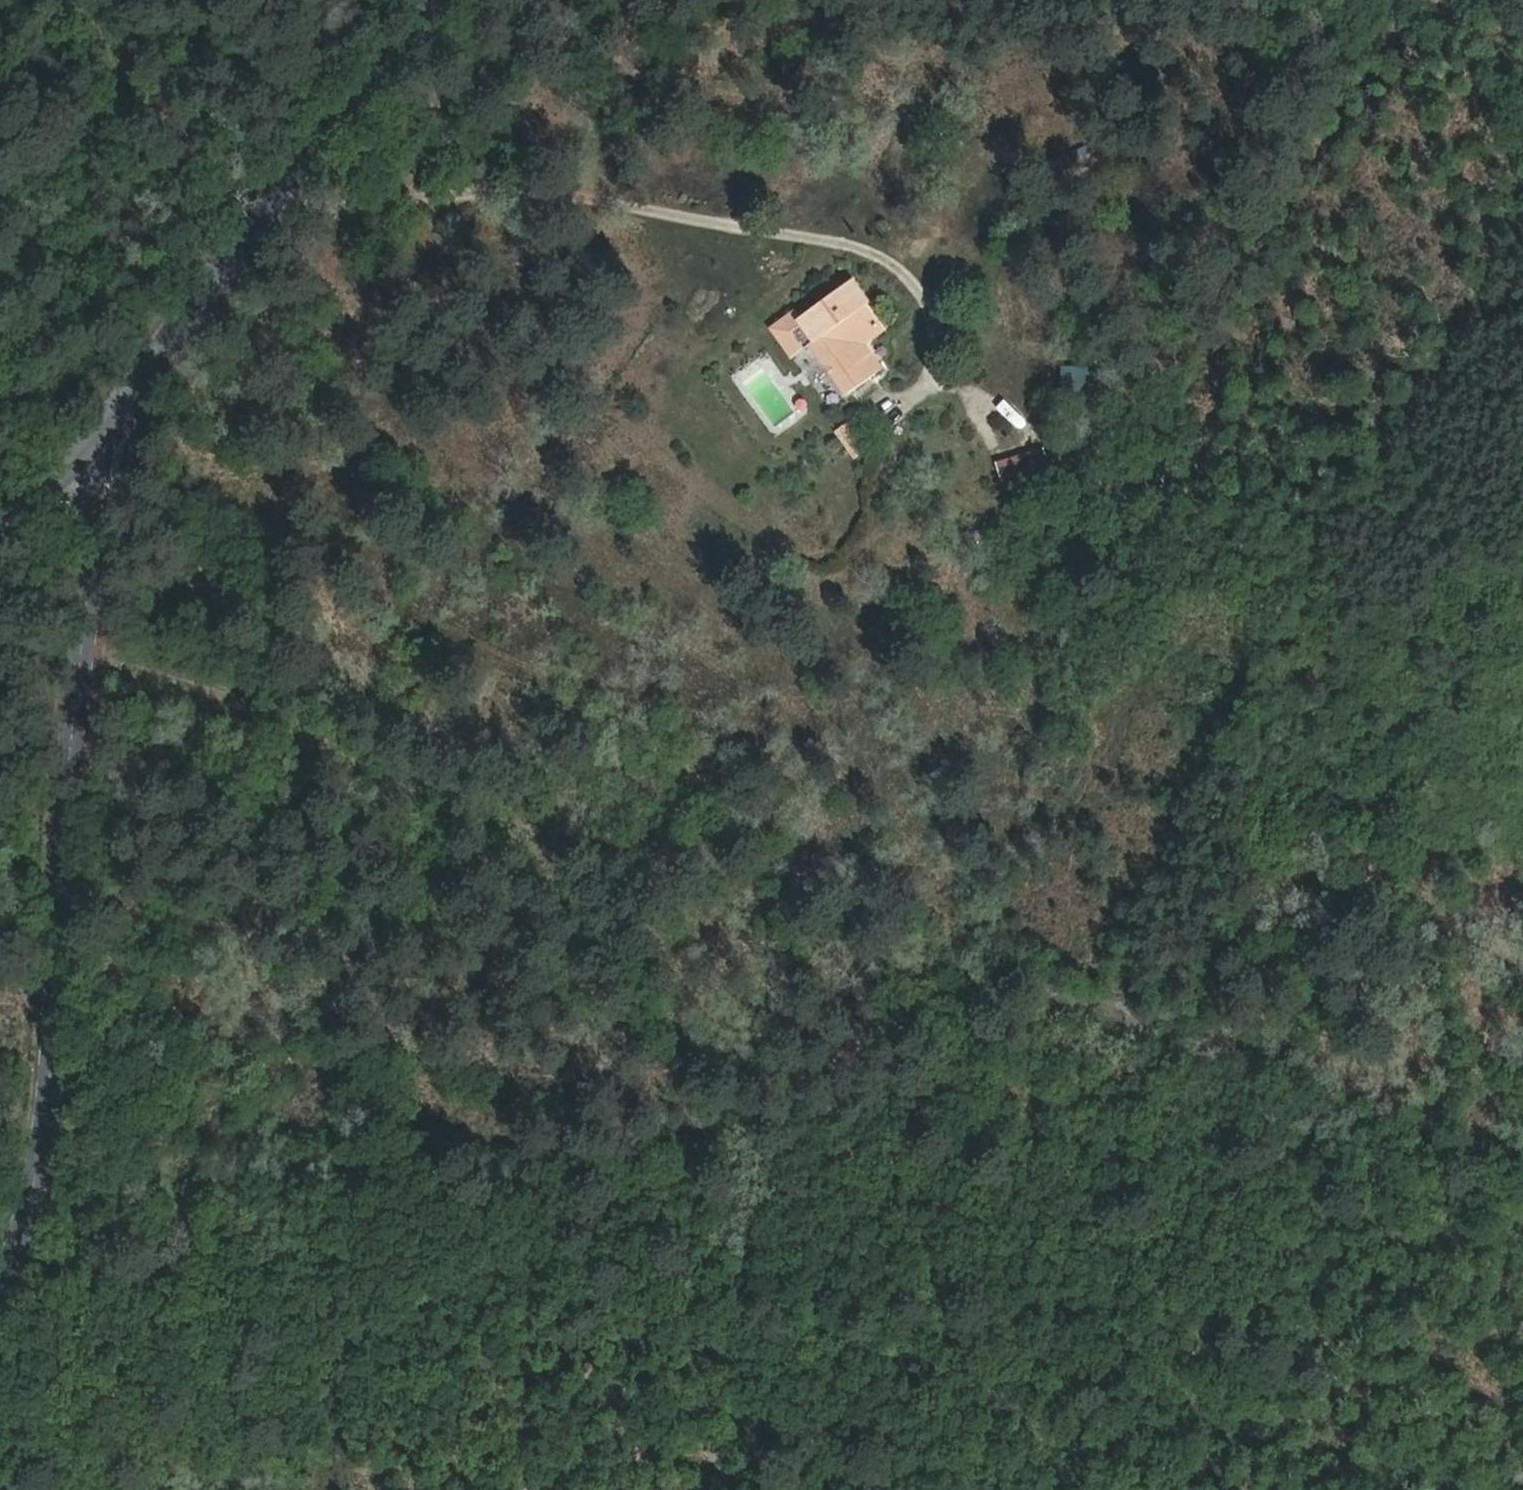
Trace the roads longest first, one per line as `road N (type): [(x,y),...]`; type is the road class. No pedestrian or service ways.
road 1 (unclassified): [(0,1447),(76,1143),(120,409)]
road 2 (secondary): [(120,409),(442,0)]
road 3 (secondary): [(120,409),(0,522)]

